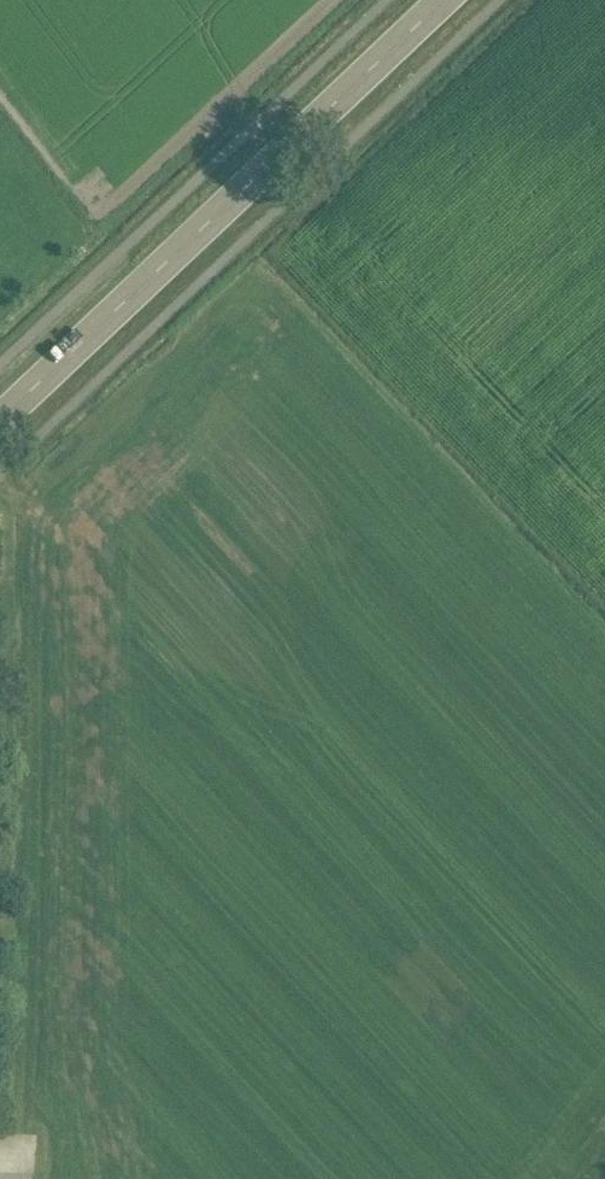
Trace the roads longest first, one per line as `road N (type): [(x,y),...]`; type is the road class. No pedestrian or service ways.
road 1 (secondary): [(0,422),(447,0)]

